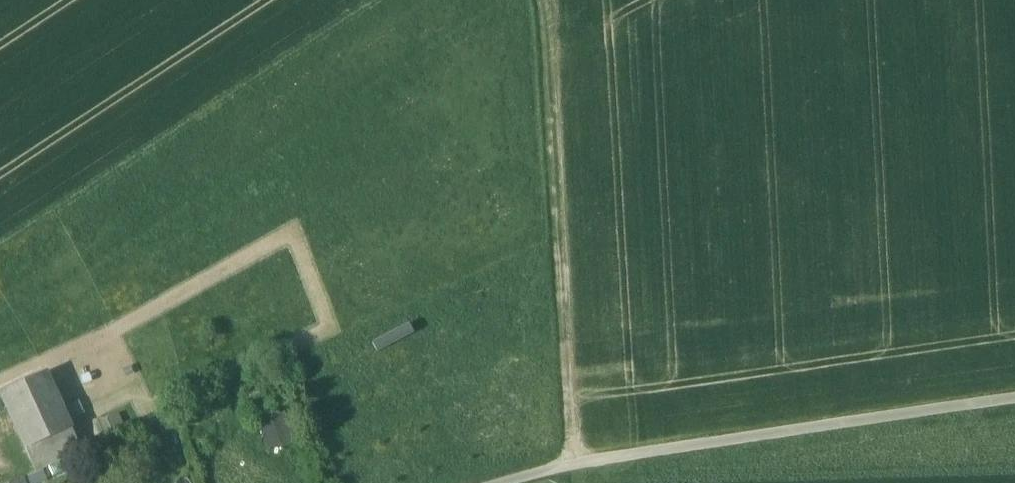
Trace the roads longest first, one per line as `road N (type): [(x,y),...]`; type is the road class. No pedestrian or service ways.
road 1 (track): [(545,0),(573,482)]
road 2 (track): [(556,467),(1014,400)]

